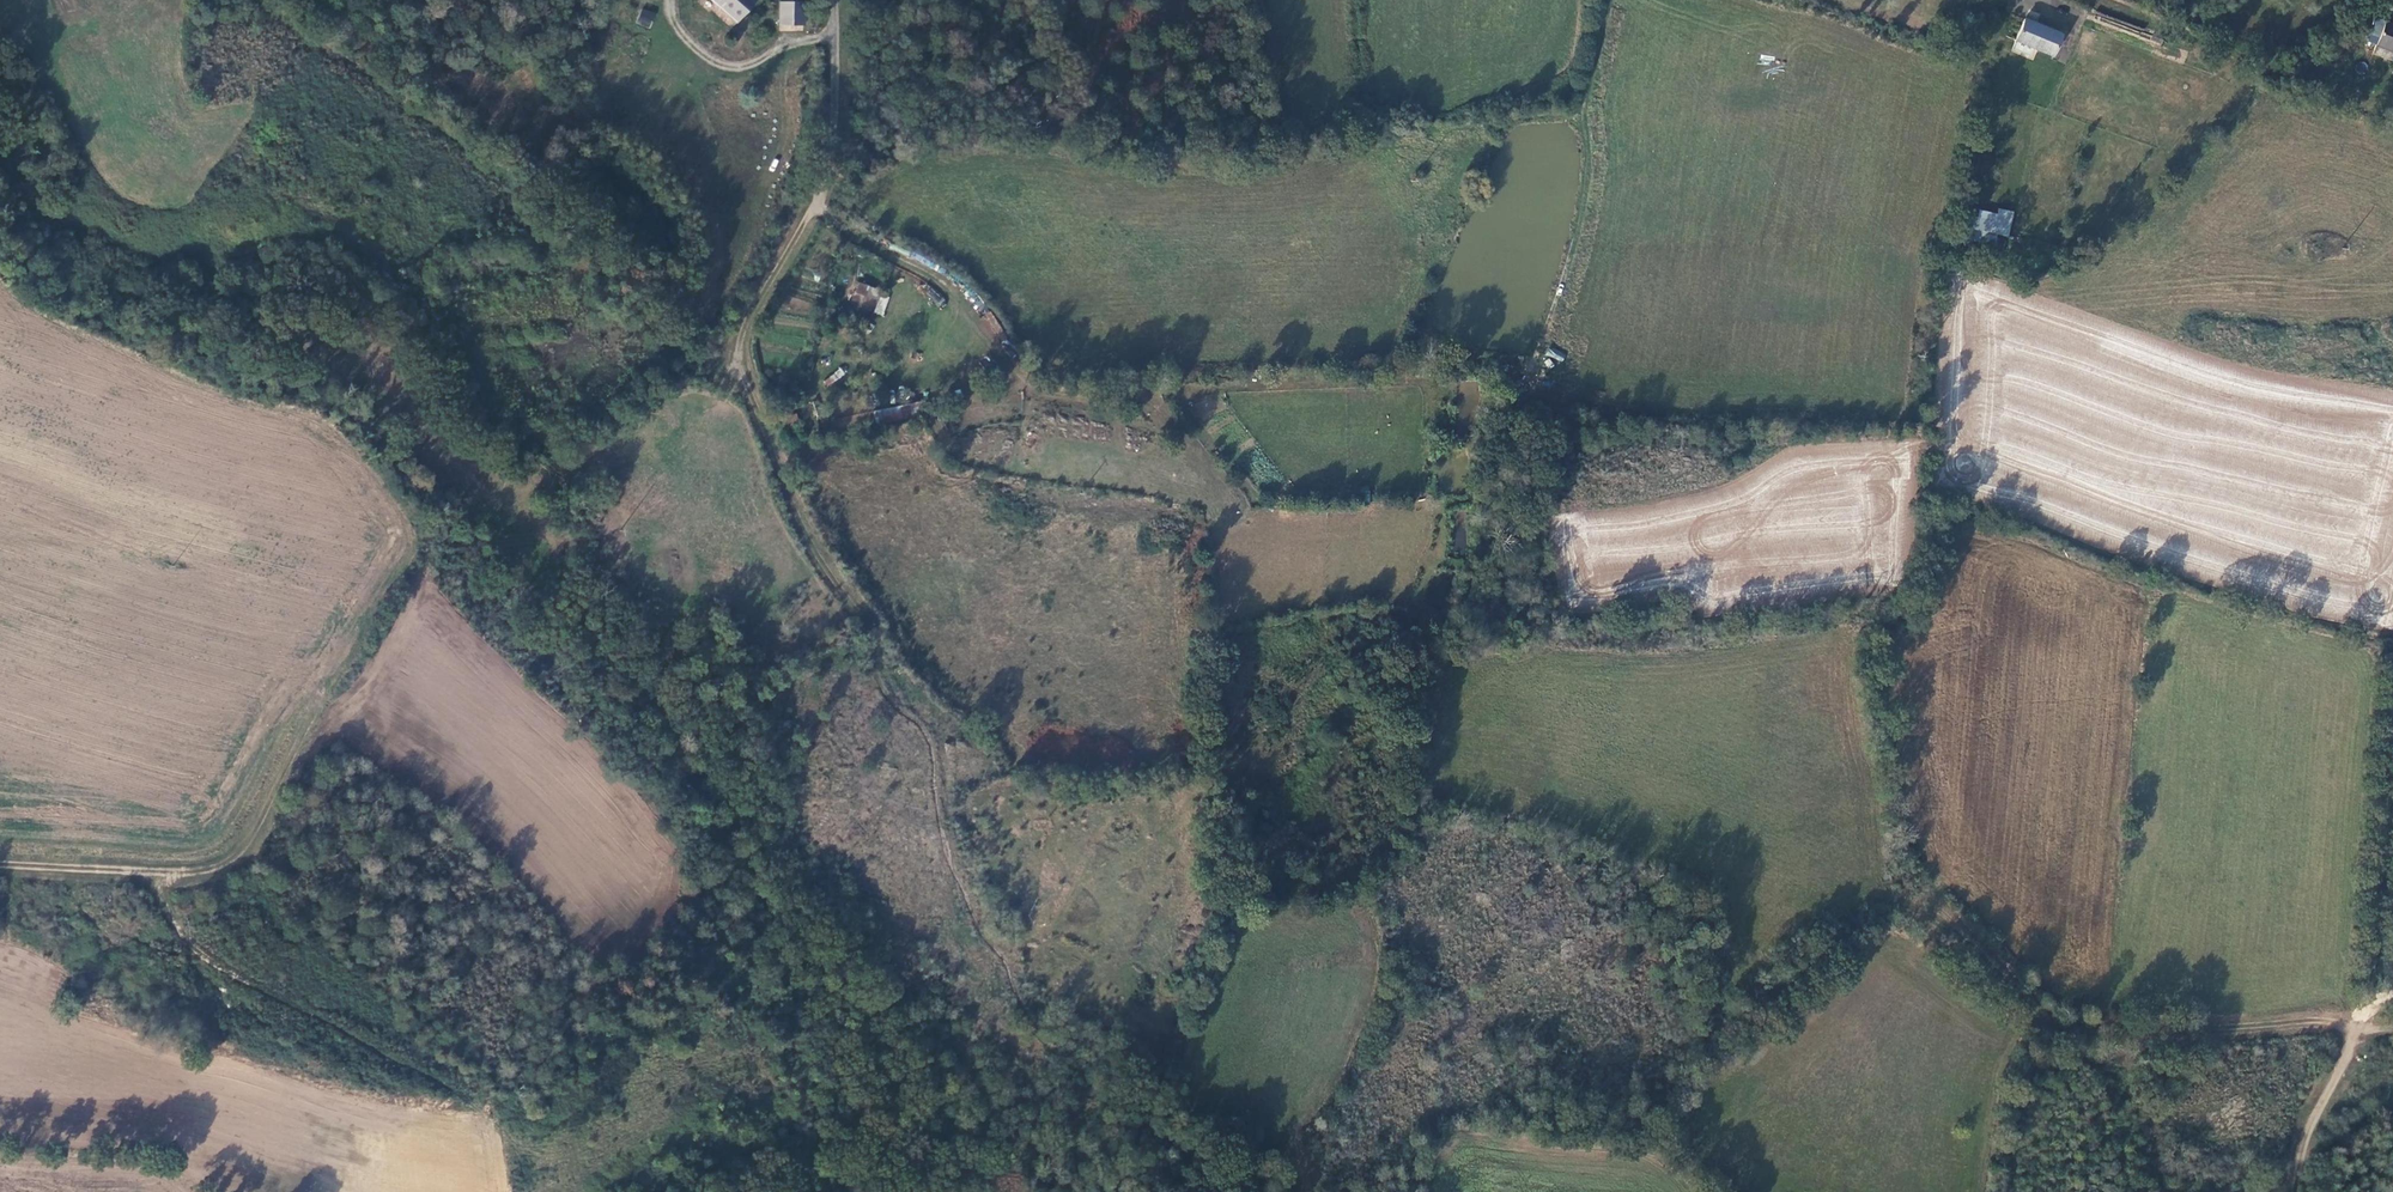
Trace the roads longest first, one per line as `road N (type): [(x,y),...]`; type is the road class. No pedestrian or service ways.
road 1 (track): [(1426,322),(1506,113),(1581,118),(1589,189),(1531,366),(1495,372),(1435,345)]
road 2 (track): [(831,0),(823,183),(741,343),(796,515),(852,594)]
road 3 (track): [(1920,915),(2053,1022),(2097,1030),(2362,1026)]
road 4 (track): [(0,863),(235,866),(320,707)]
road 5 (unclassified): [(2299,1191),(2362,1026)]
road 6 (track): [(2362,1026),(2385,870)]
road 7 (track): [(1609,0),(1581,118)]

